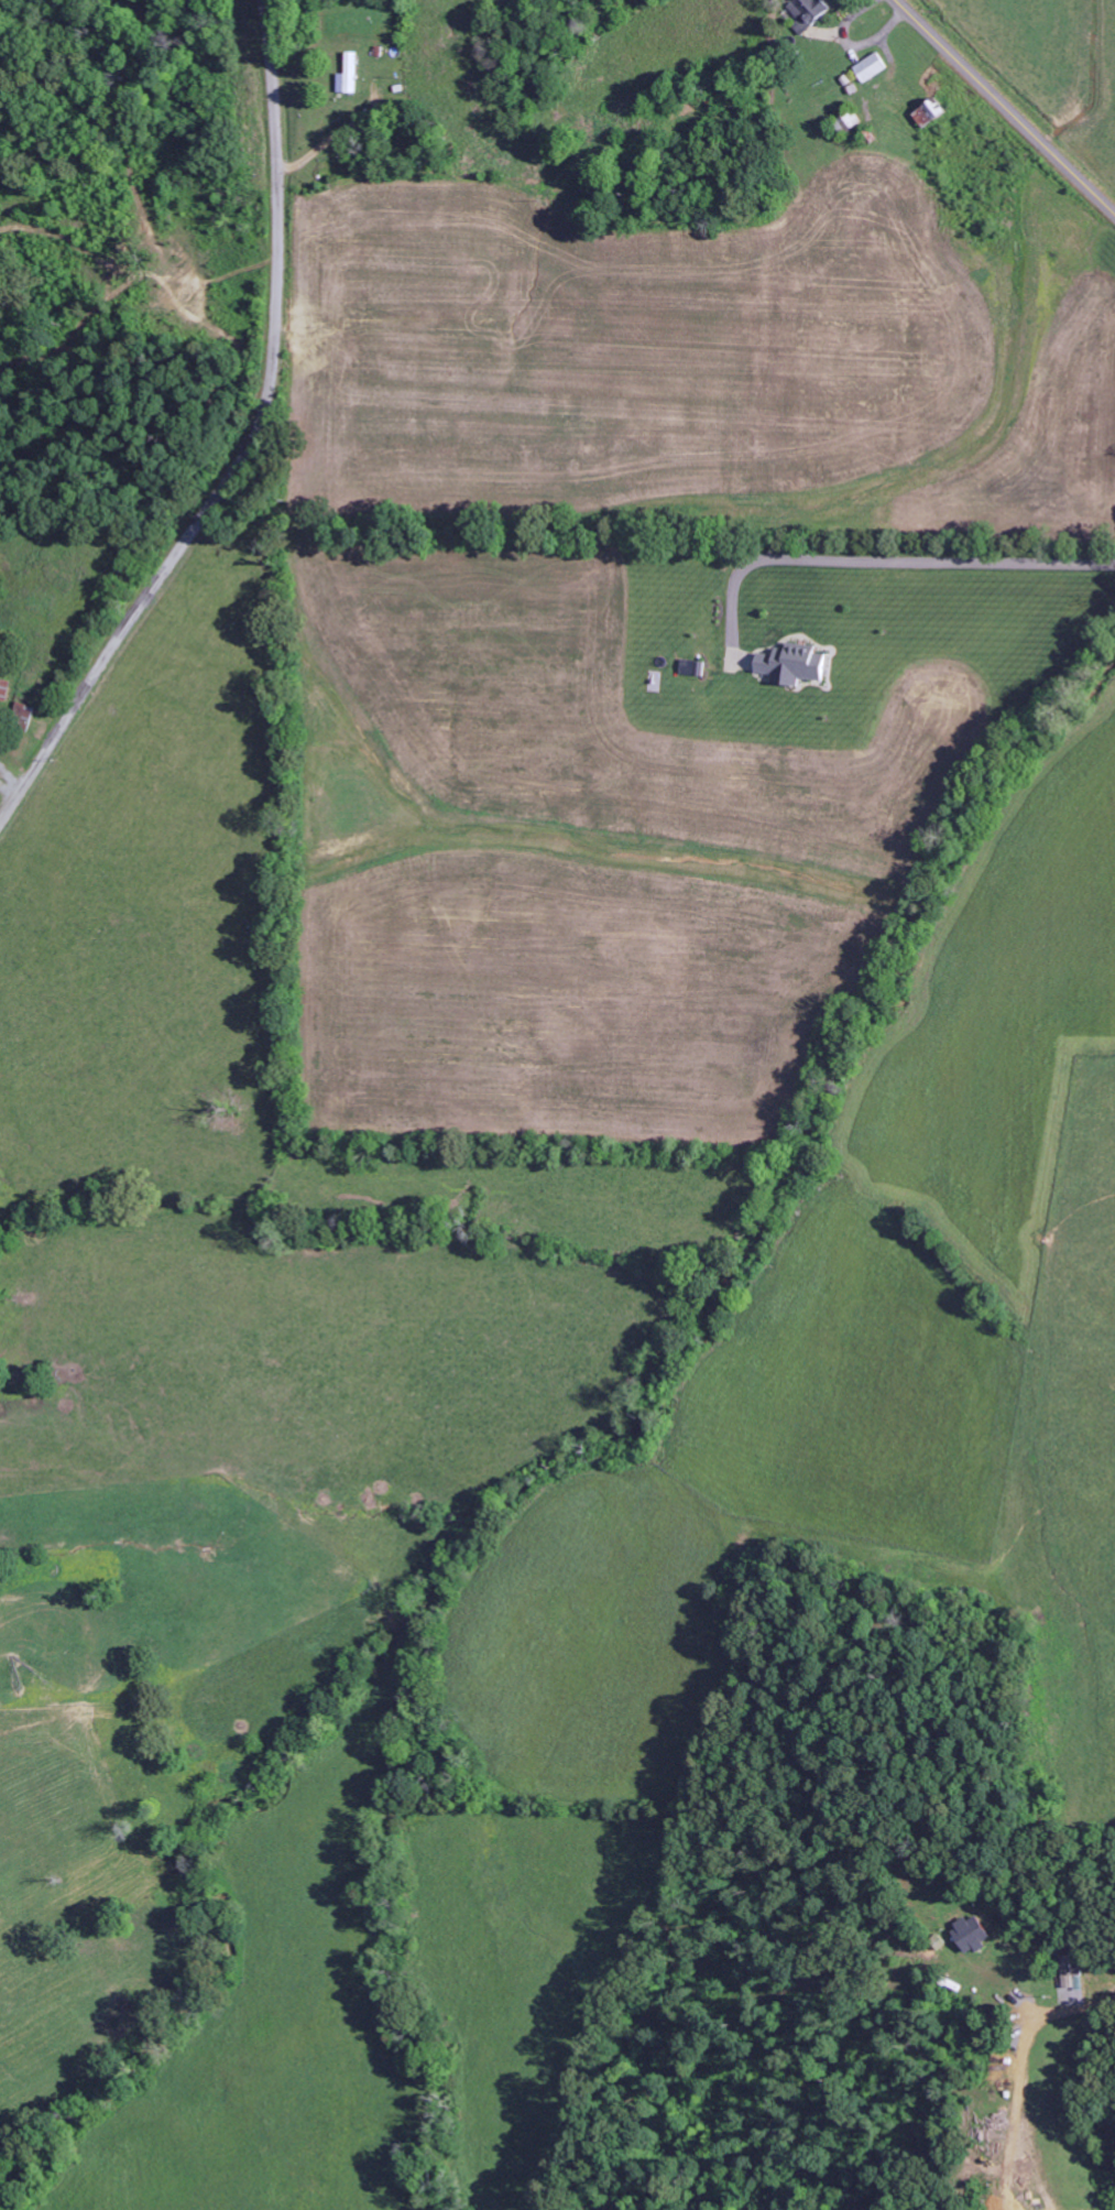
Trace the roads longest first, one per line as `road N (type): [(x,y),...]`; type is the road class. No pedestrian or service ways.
road 1 (residential): [(0,830),(248,453),(266,402),(280,276),(264,0)]
road 2 (secondary): [(1114,216),(894,0)]

